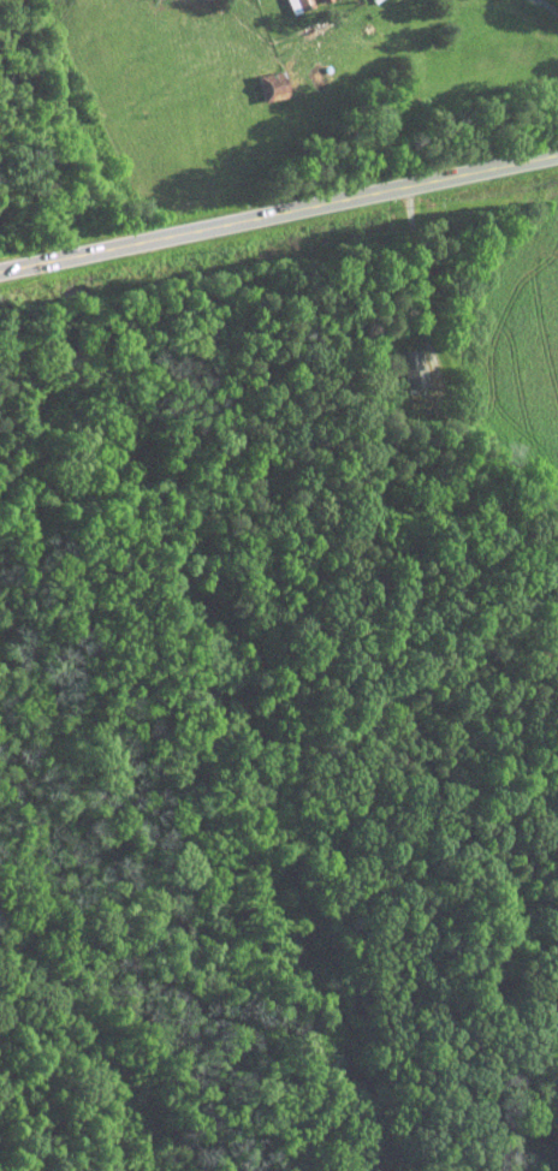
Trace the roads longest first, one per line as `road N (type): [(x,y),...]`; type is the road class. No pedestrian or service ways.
road 1 (secondary): [(0,269),(557,156)]

